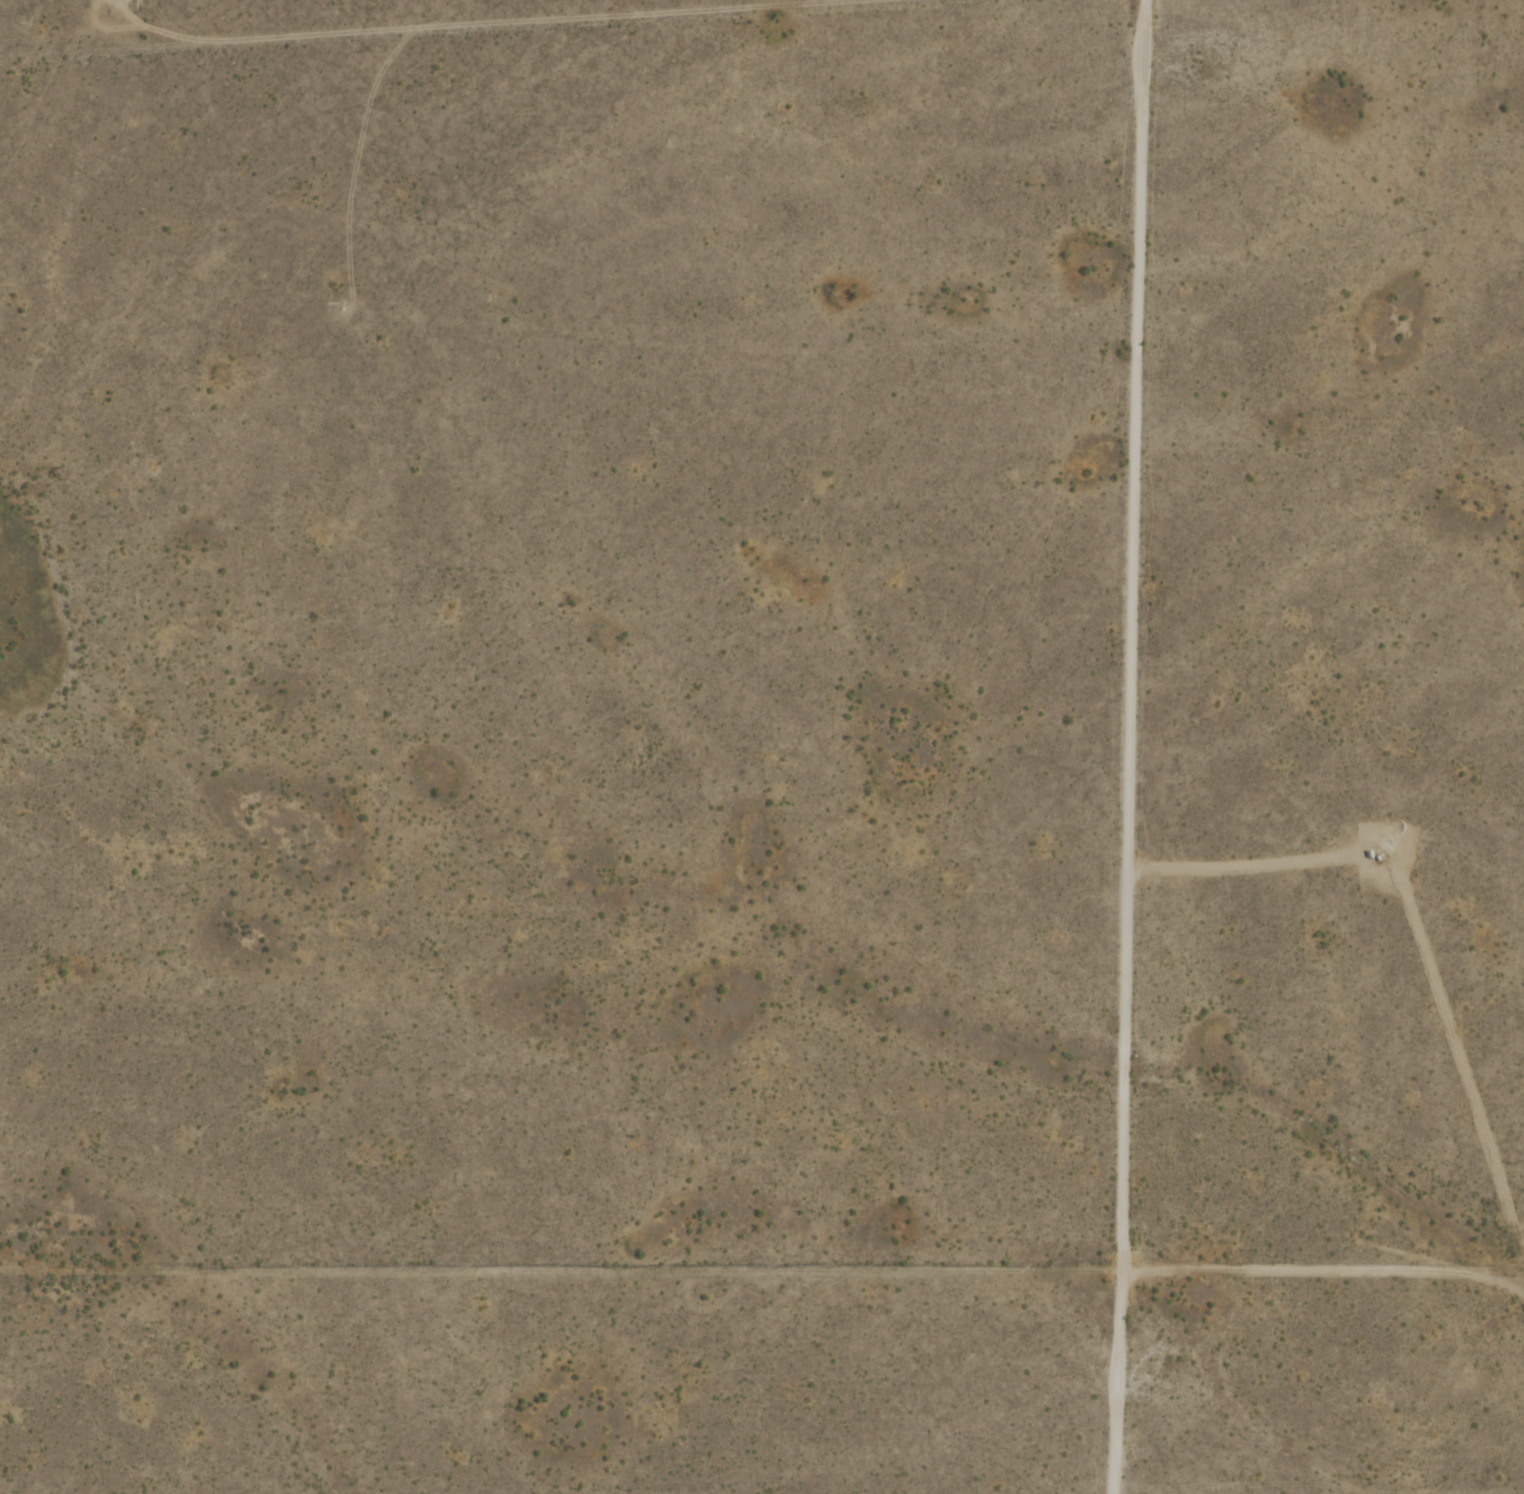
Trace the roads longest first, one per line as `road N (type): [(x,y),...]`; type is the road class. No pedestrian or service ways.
road 1 (residential): [(1111,1493),(1136,0)]

